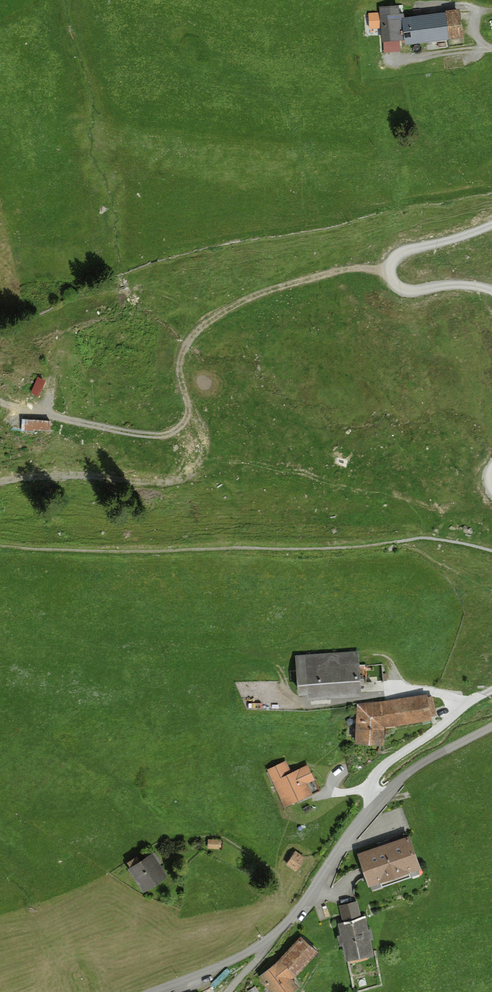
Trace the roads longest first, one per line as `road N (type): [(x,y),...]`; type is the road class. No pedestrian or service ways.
road 1 (unclassified): [(153,991),(269,938),(398,779),(491,725)]
road 2 (track): [(0,403),(177,438),(191,462),(167,481),(63,476),(0,483)]
road 3 (track): [(407,245),(248,296),(194,334),(183,371),(205,446),(189,469)]
road 4 (track): [(378,799),(371,790),(382,770),(491,685)]
road 5 (track): [(407,245),(394,263),(414,282),(491,302)]

